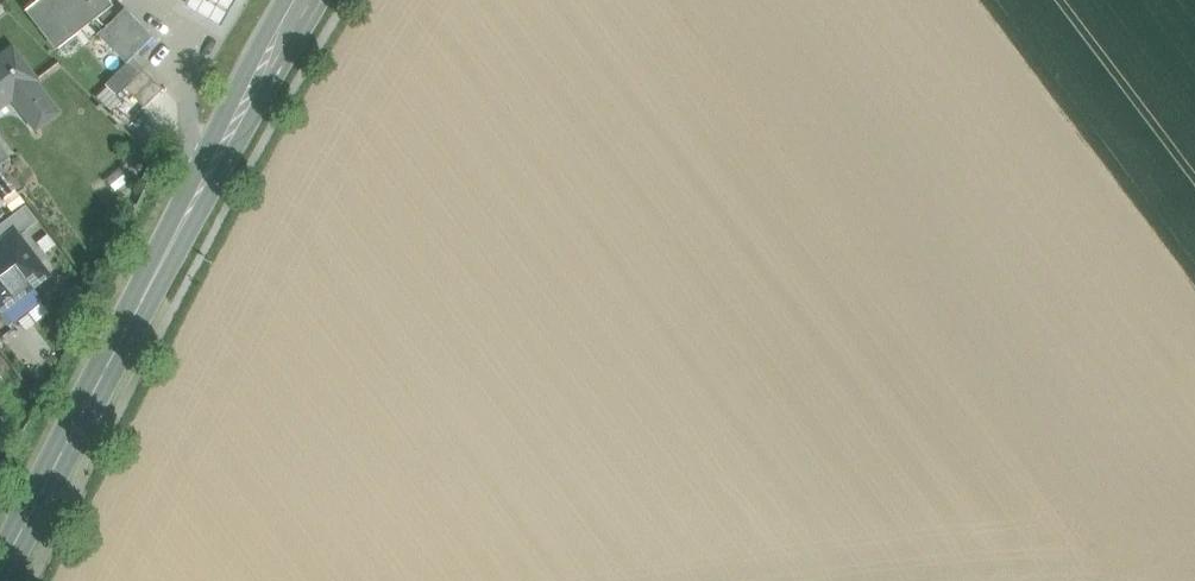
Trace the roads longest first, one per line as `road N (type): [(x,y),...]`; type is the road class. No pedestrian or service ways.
road 1 (primary): [(144,302),(193,233),(317,0)]
road 2 (primary): [(285,0),(171,221),(144,302)]
road 3 (primary): [(0,575),(144,302)]

